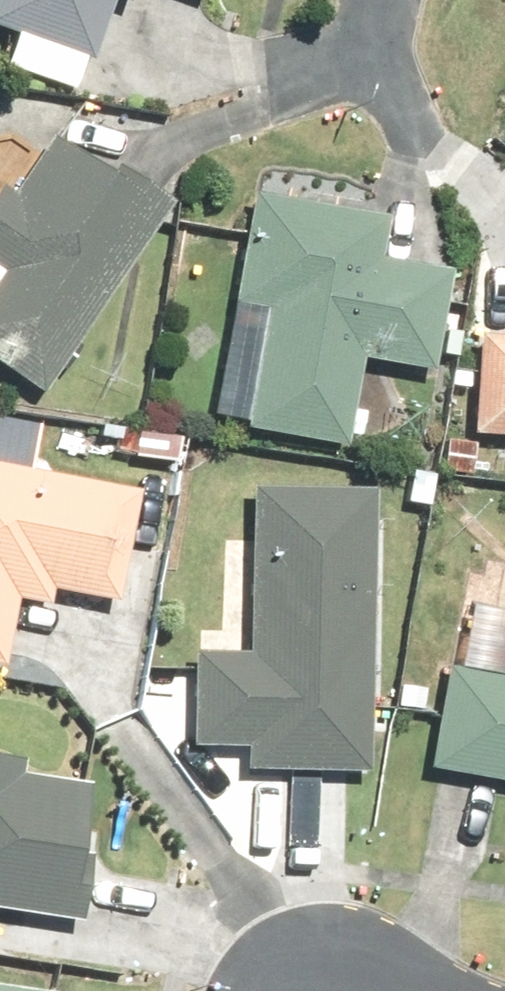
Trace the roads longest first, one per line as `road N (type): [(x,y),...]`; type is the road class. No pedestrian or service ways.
road 1 (residential): [(423,154),(385,66),(377,32),(387,0)]

